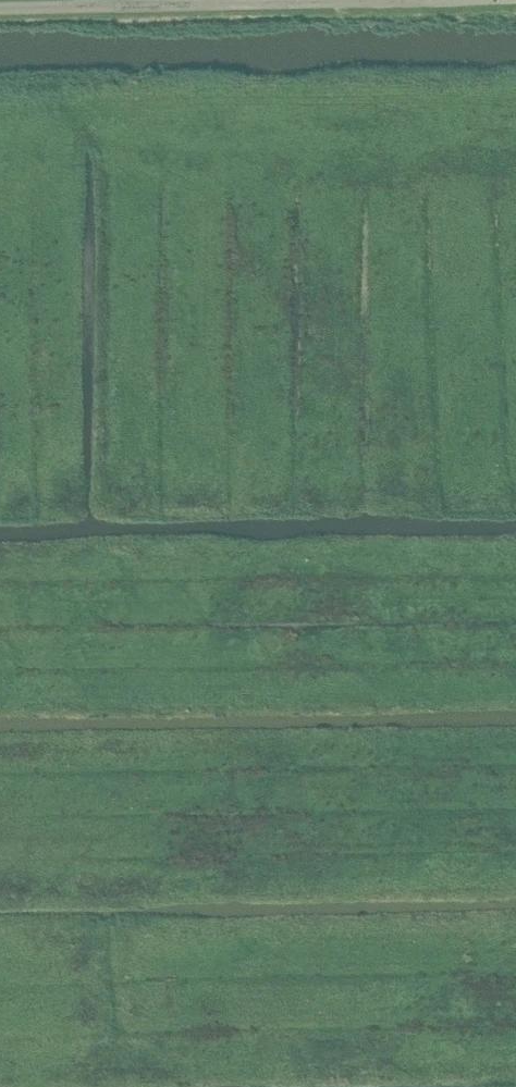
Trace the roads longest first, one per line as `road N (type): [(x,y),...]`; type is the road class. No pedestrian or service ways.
road 1 (unclassified): [(0,10),(438,0)]

